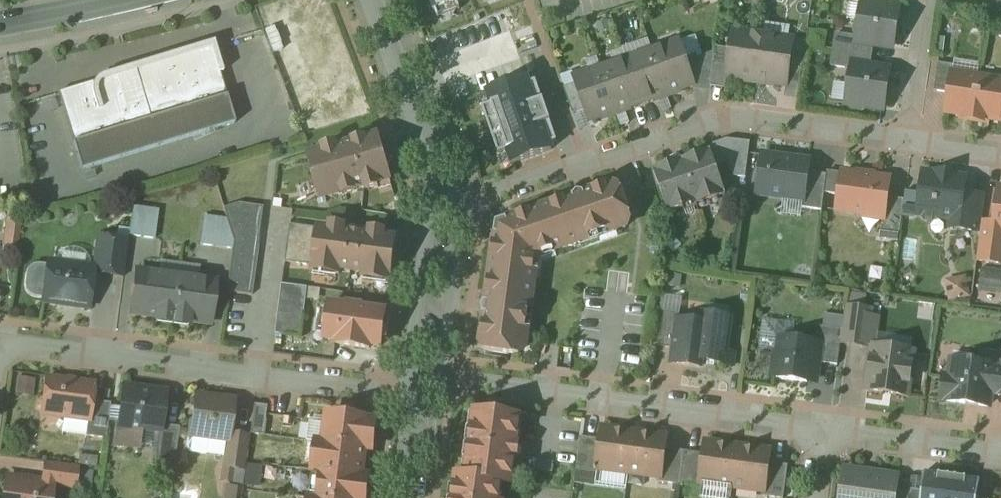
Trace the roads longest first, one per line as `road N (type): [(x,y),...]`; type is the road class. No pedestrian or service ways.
road 1 (residential): [(906,139),(754,118),(718,120),(452,210)]
road 2 (residential): [(424,391),(7,332)]
road 3 (residential): [(426,375),(823,426)]
road 4 (residential): [(370,0),(452,210)]
road 5 (residential): [(823,426),(1000,450)]
road 6 (residential): [(452,210),(426,375)]
road 7 (residential): [(925,0),(906,139)]

